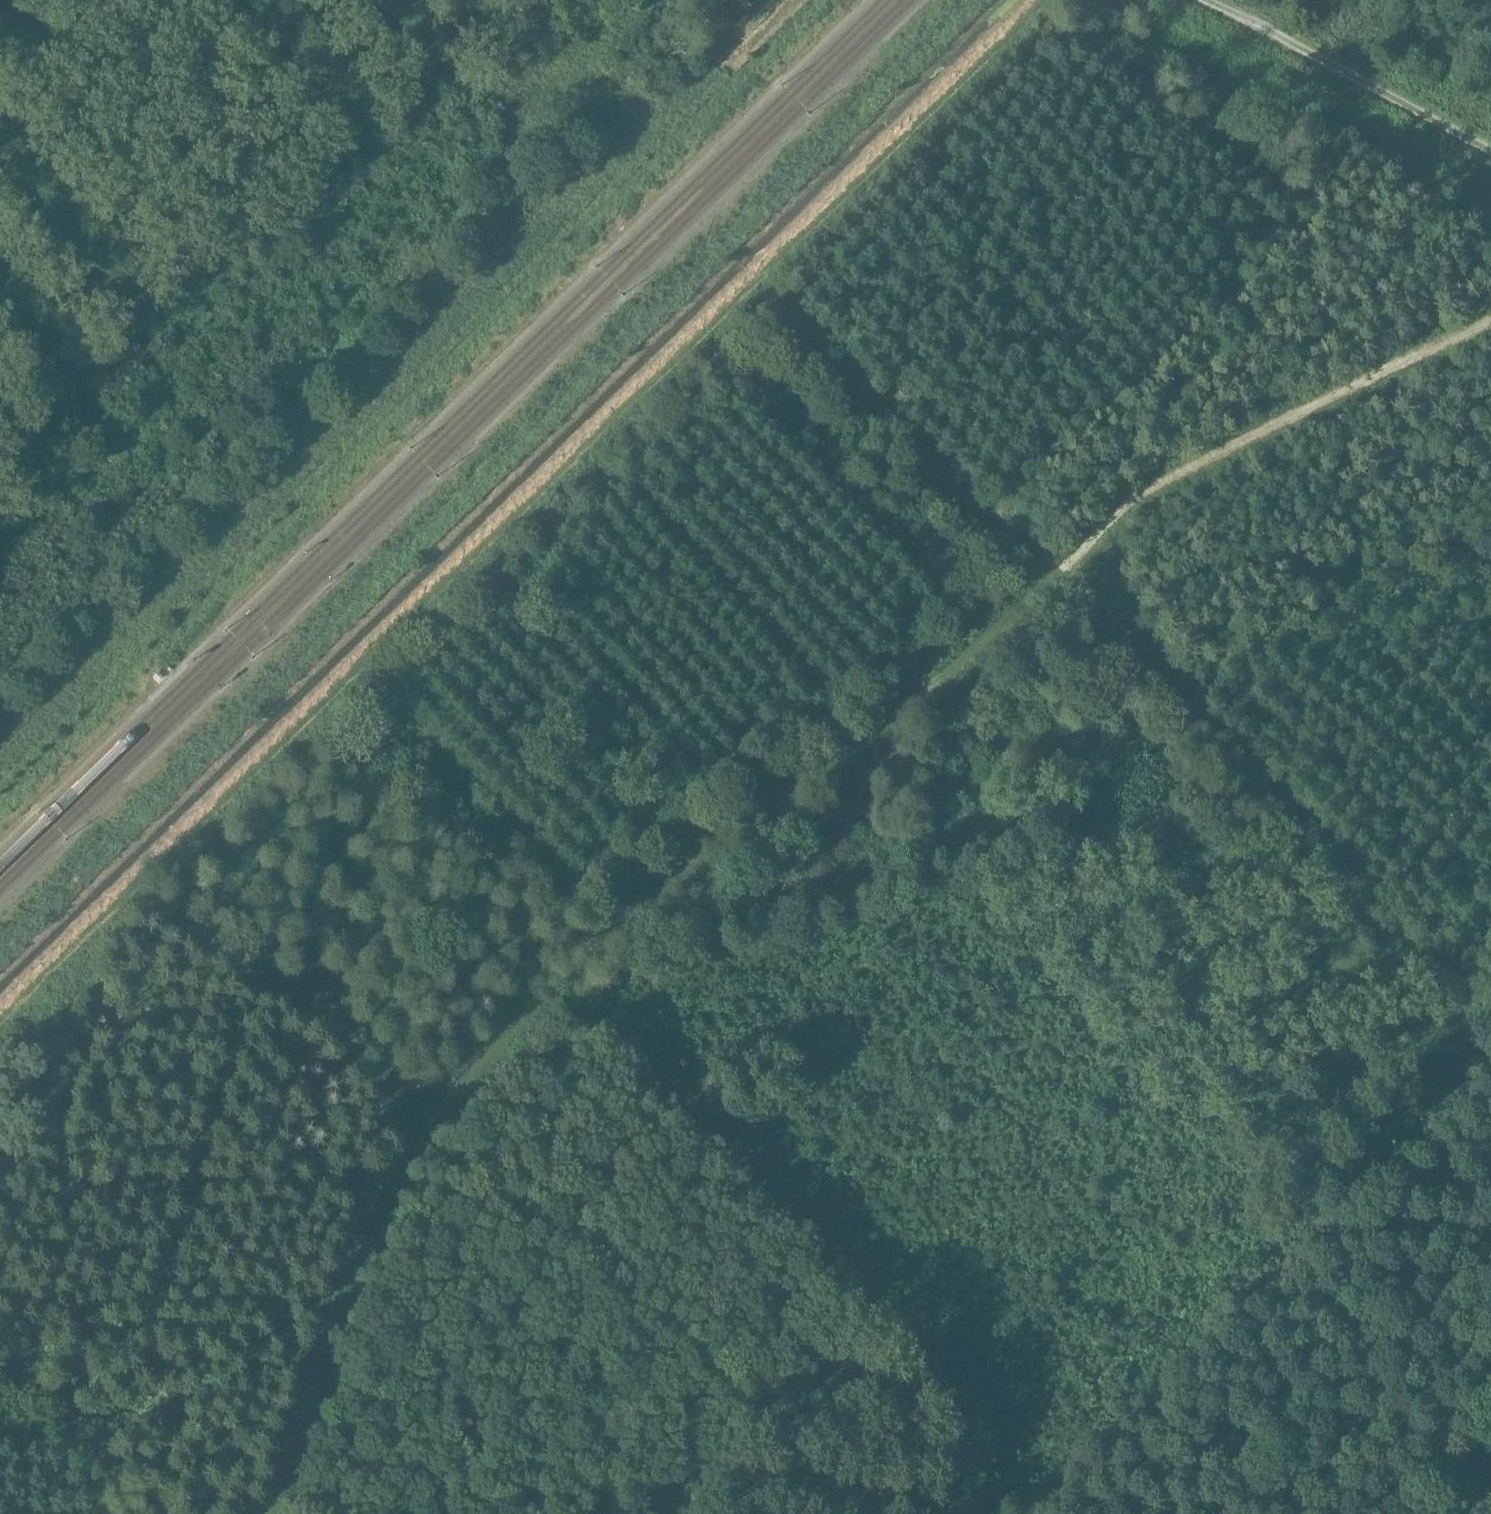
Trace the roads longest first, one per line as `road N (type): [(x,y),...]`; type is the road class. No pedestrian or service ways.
road 1 (track): [(1044,0),(0,1013)]
road 2 (track): [(979,0),(0,957)]
road 3 (track): [(0,750),(598,173),(597,146),(551,103),(562,74),(581,69),(621,106),(658,110),(773,0)]
road 4 (track): [(0,804),(822,0)]
road 5 (track): [(1203,0),(1490,151)]

